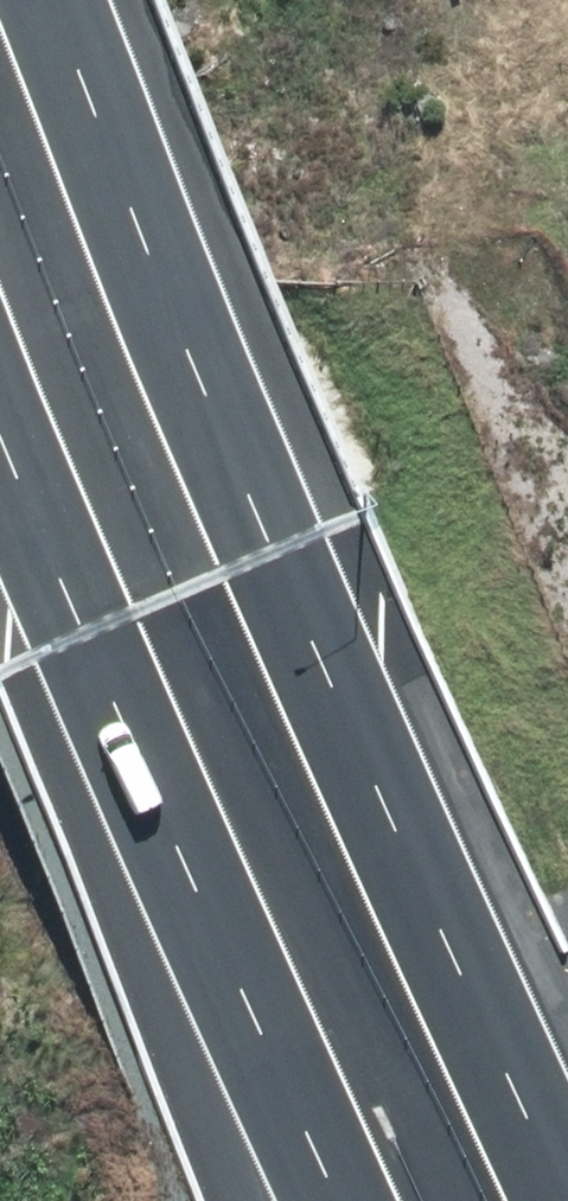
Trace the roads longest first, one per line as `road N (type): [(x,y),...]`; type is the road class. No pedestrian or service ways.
road 1 (motorway): [(44,0),(246,556),(562,1200)]
road 2 (motorway): [(336,1200),(66,639),(0,466)]

